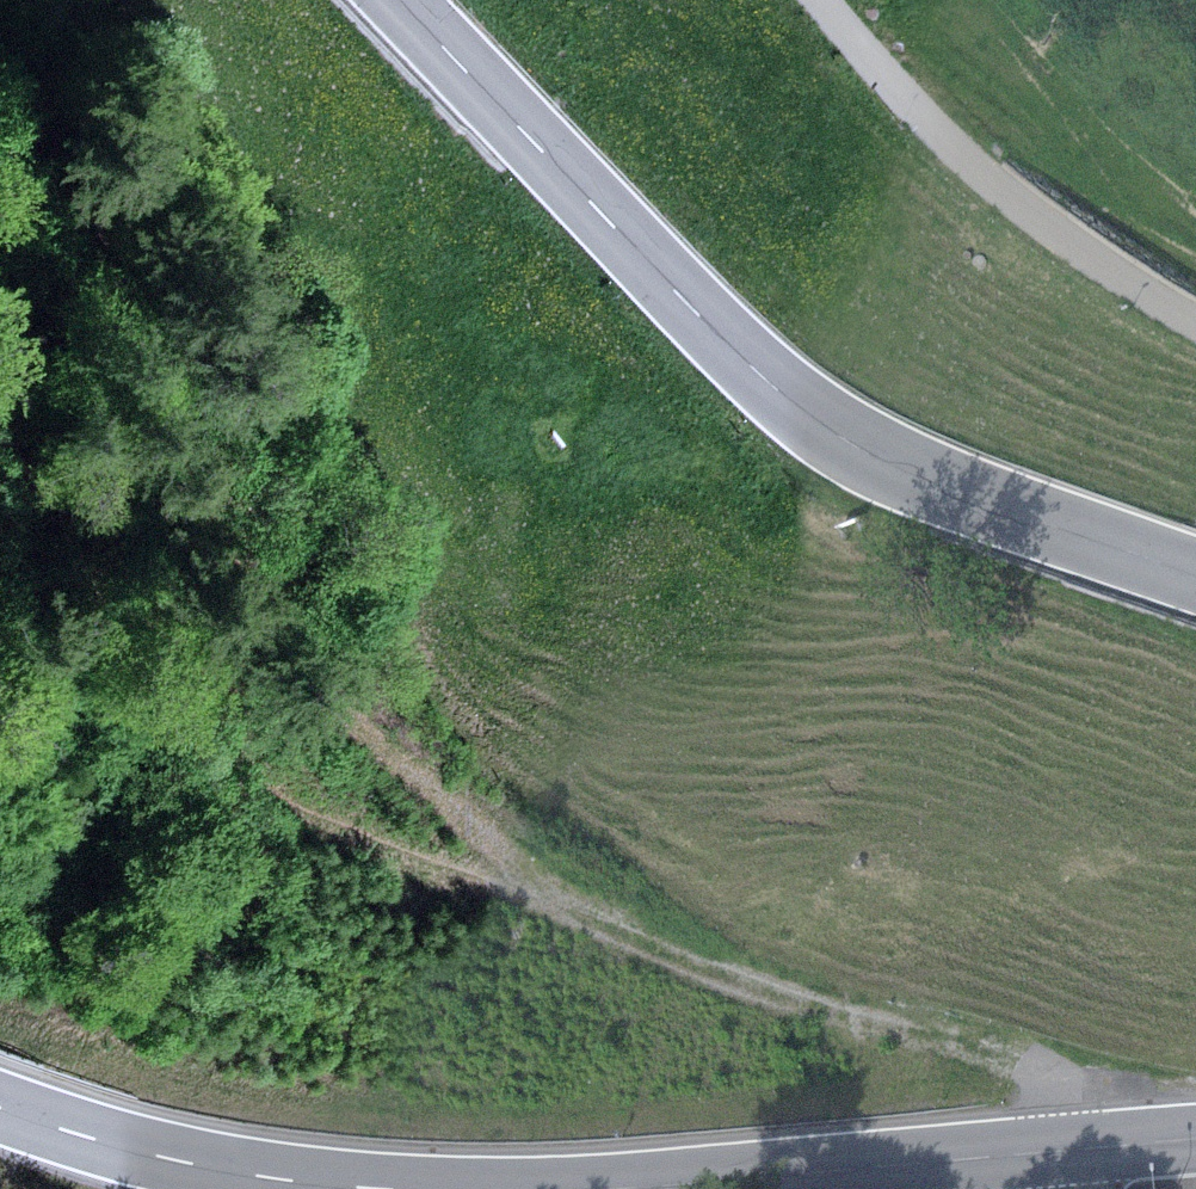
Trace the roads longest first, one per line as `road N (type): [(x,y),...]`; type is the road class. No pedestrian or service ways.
road 1 (track): [(1074,1188),(1064,1106),(1037,1079),(776,996),(571,911),(331,828),(155,716),(79,652),(0,560)]
road 2 (track): [(571,911),(394,753),(266,592),(162,410),(0,61)]
road 3 (primary): [(1195,575),(963,493),(824,425),(694,308),(399,0)]
road 4 (primary): [(617,1188),(1195,1140)]
road 5 (track): [(819,0),(970,161),(1195,322)]
road 6 (primary): [(0,1107),(177,1161),(382,1188)]

